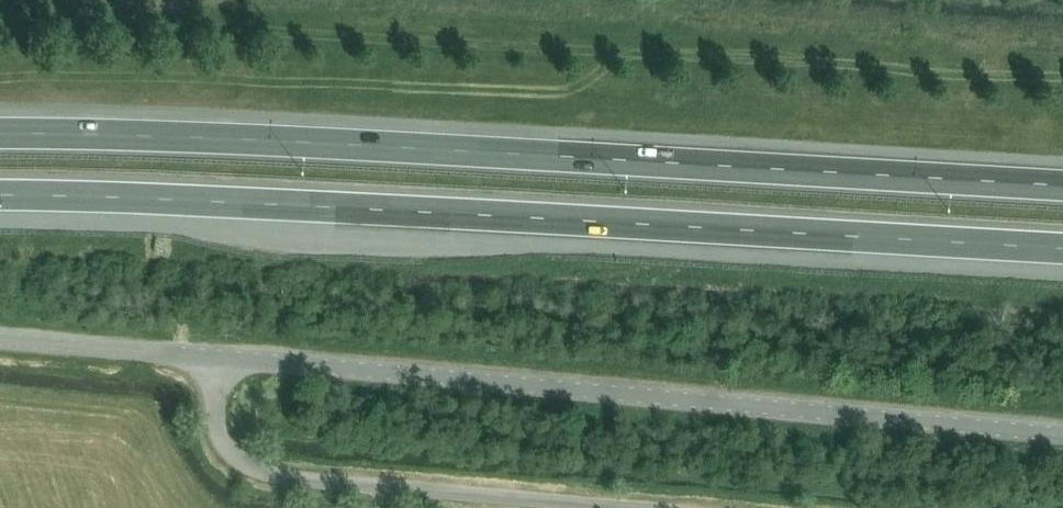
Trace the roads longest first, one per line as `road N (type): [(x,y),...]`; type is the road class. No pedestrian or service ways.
road 1 (motorway): [(0,195),(1062,248)]
road 2 (motorway): [(1062,185),(0,134)]
road 3 (tertiary): [(1062,435),(212,357)]
road 4 (unclassified): [(654,507),(290,479),(246,465),(219,436),(208,406),(212,357)]
road 5 (tertiary): [(0,339),(212,357)]

